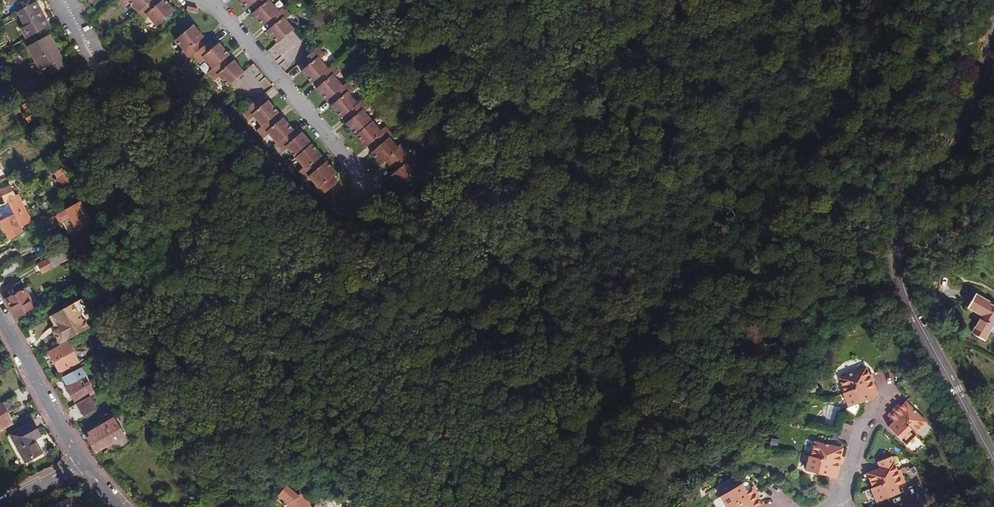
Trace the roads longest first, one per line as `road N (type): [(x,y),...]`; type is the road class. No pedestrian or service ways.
road 1 (track): [(357,506),(335,506),(313,490),(263,427),(101,77)]
road 2 (residential): [(993,45),(977,95),(906,209),(900,243),(911,305),(993,459)]
road 3 (track): [(586,506),(830,179)]
road 4 (track): [(475,457),(499,454),(541,428),(584,393),(589,373),(521,278),(483,262)]
road 5 (residential): [(205,0),(353,167),(360,203)]
road 6 (track): [(483,262),(474,236),(489,140),(473,92)]
road 7 (residential): [(81,464),(0,317)]
road 8 (track): [(830,179),(918,56)]

